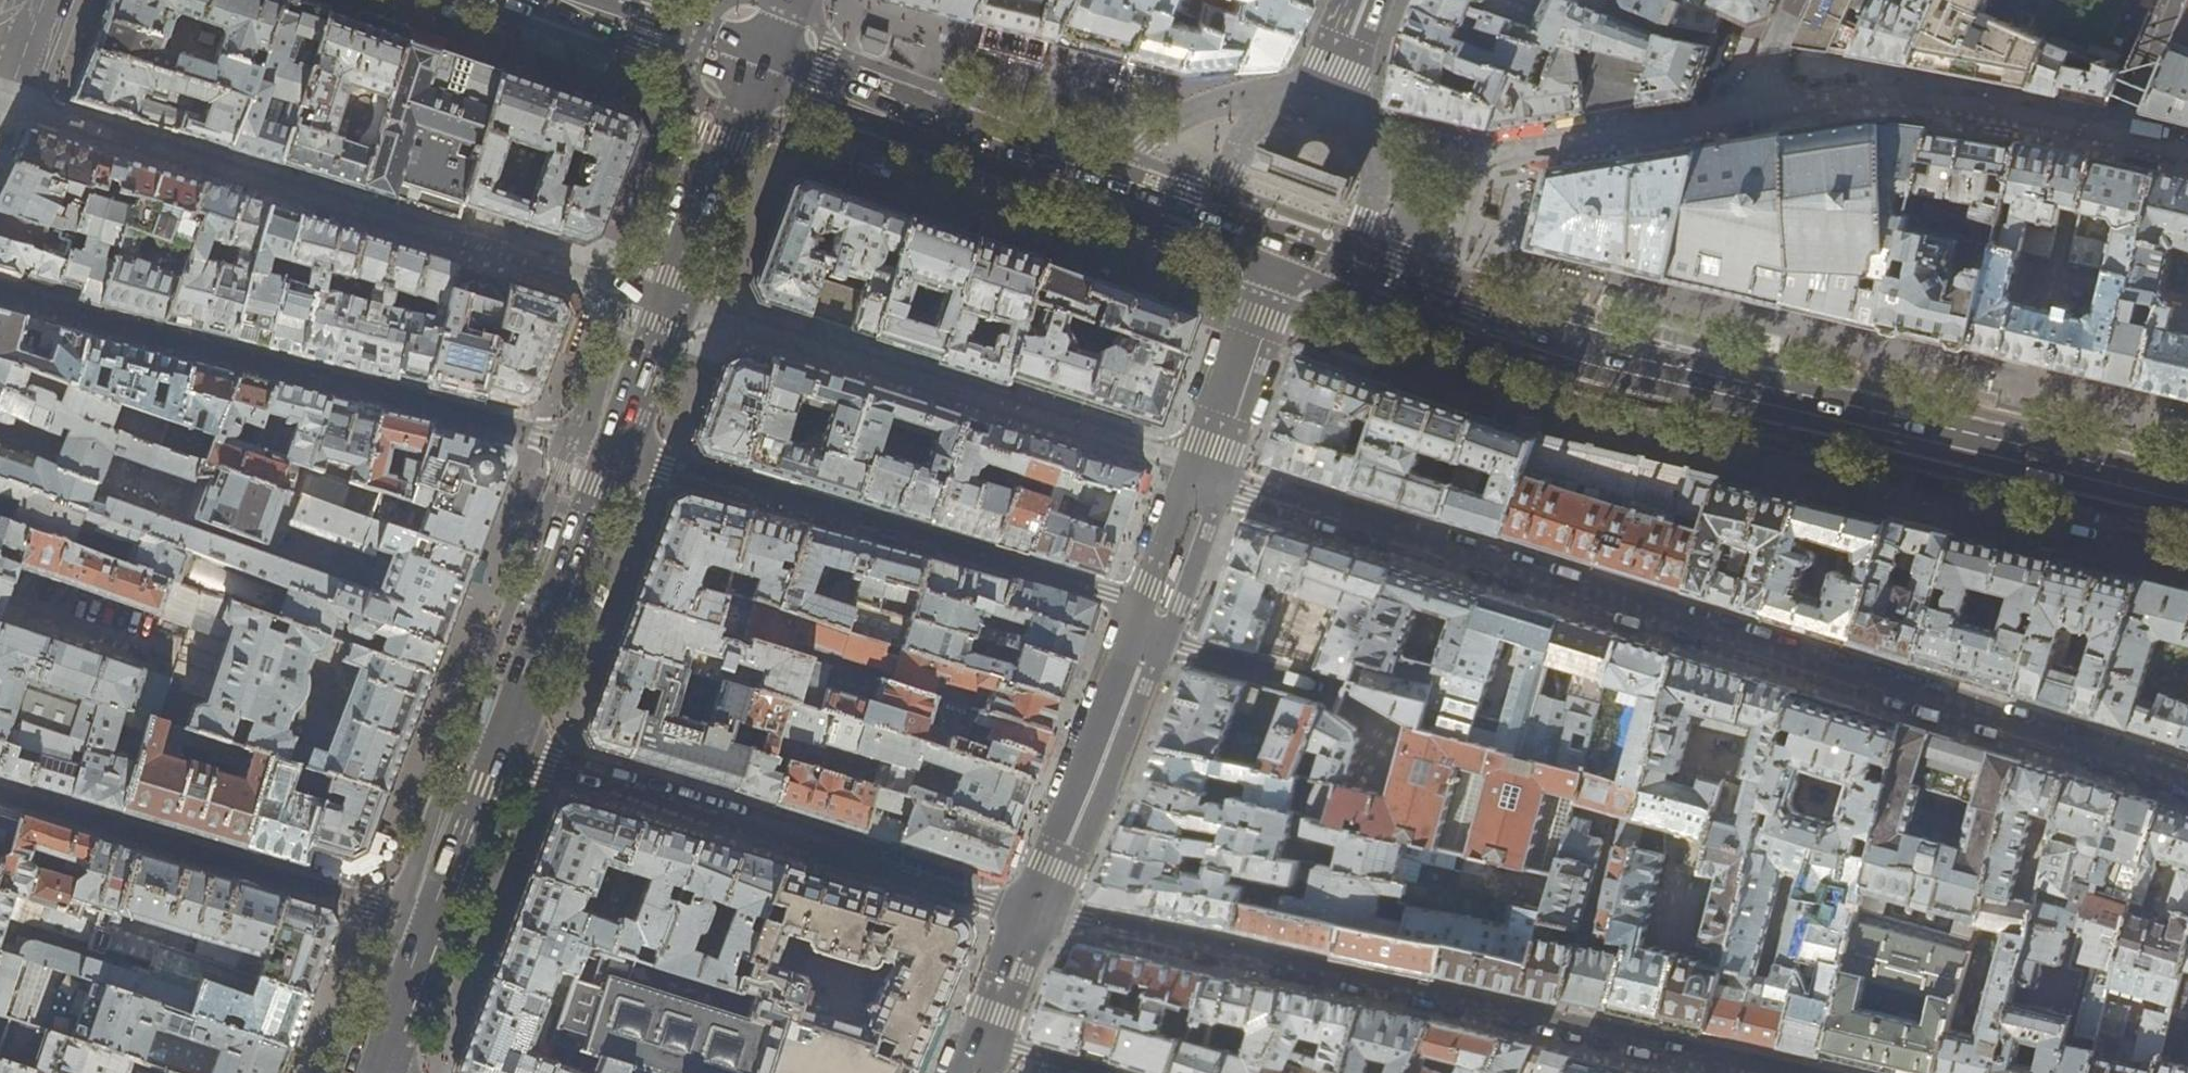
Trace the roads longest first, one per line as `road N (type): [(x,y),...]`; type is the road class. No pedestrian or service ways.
road 1 (residential): [(2187,776),(1194,473)]
road 2 (primary): [(2187,501),(1587,362),(1343,278)]
road 3 (residential): [(674,306),(6,102),(38,15)]
road 4 (residential): [(1783,1072),(1029,909)]
road 5 (residential): [(0,293),(616,460)]
road 6 (residential): [(616,460),(1108,593),(1142,618)]
road 7 (residential): [(504,755),(1029,909)]
road 8 (primary): [(1111,192),(765,65)]
road 9 (secondary): [(384,1072),(504,755)]
road 10 (secondary): [(504,755),(616,460)]
road 11 (secondary): [(1142,618),(1029,909)]
road 12 (secondary): [(674,306),(765,65)]
road 13 (residential): [(1342,689),(1166,642),(1142,618)]
road 14 (primary): [(765,65),(581,0)]
road 15 (secondary): [(1268,103),(1233,103),(1176,121),(1133,157),(1111,192)]
road 16 (residential): [(1340,103),(1364,134),(1372,165),(1343,278)]
road 17 (secondary): [(1254,314),(1194,473)]
road 18 (secondary): [(616,460),(674,306)]
road 19 (secondary): [(1194,473),(1142,618)]
road 20 (residential): [(2117,136),(2174,0)]
road 21 (secondary): [(1268,103),(1238,145),(1210,229)]
road 22 (secondary): [(1029,909),(976,1038)]
road 23 (residential): [(1799,0),(1747,113)]

